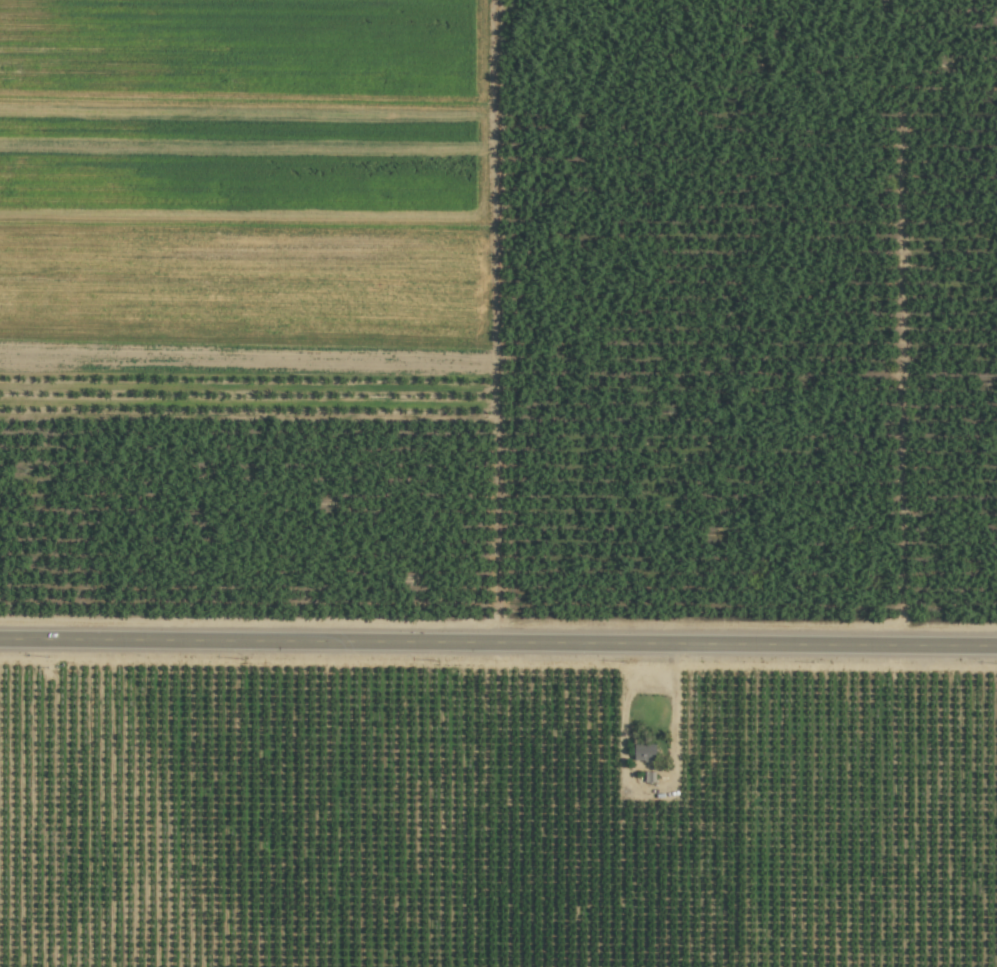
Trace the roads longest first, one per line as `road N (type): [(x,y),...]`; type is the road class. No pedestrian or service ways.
road 1 (tertiary): [(0,640),(996,647)]

